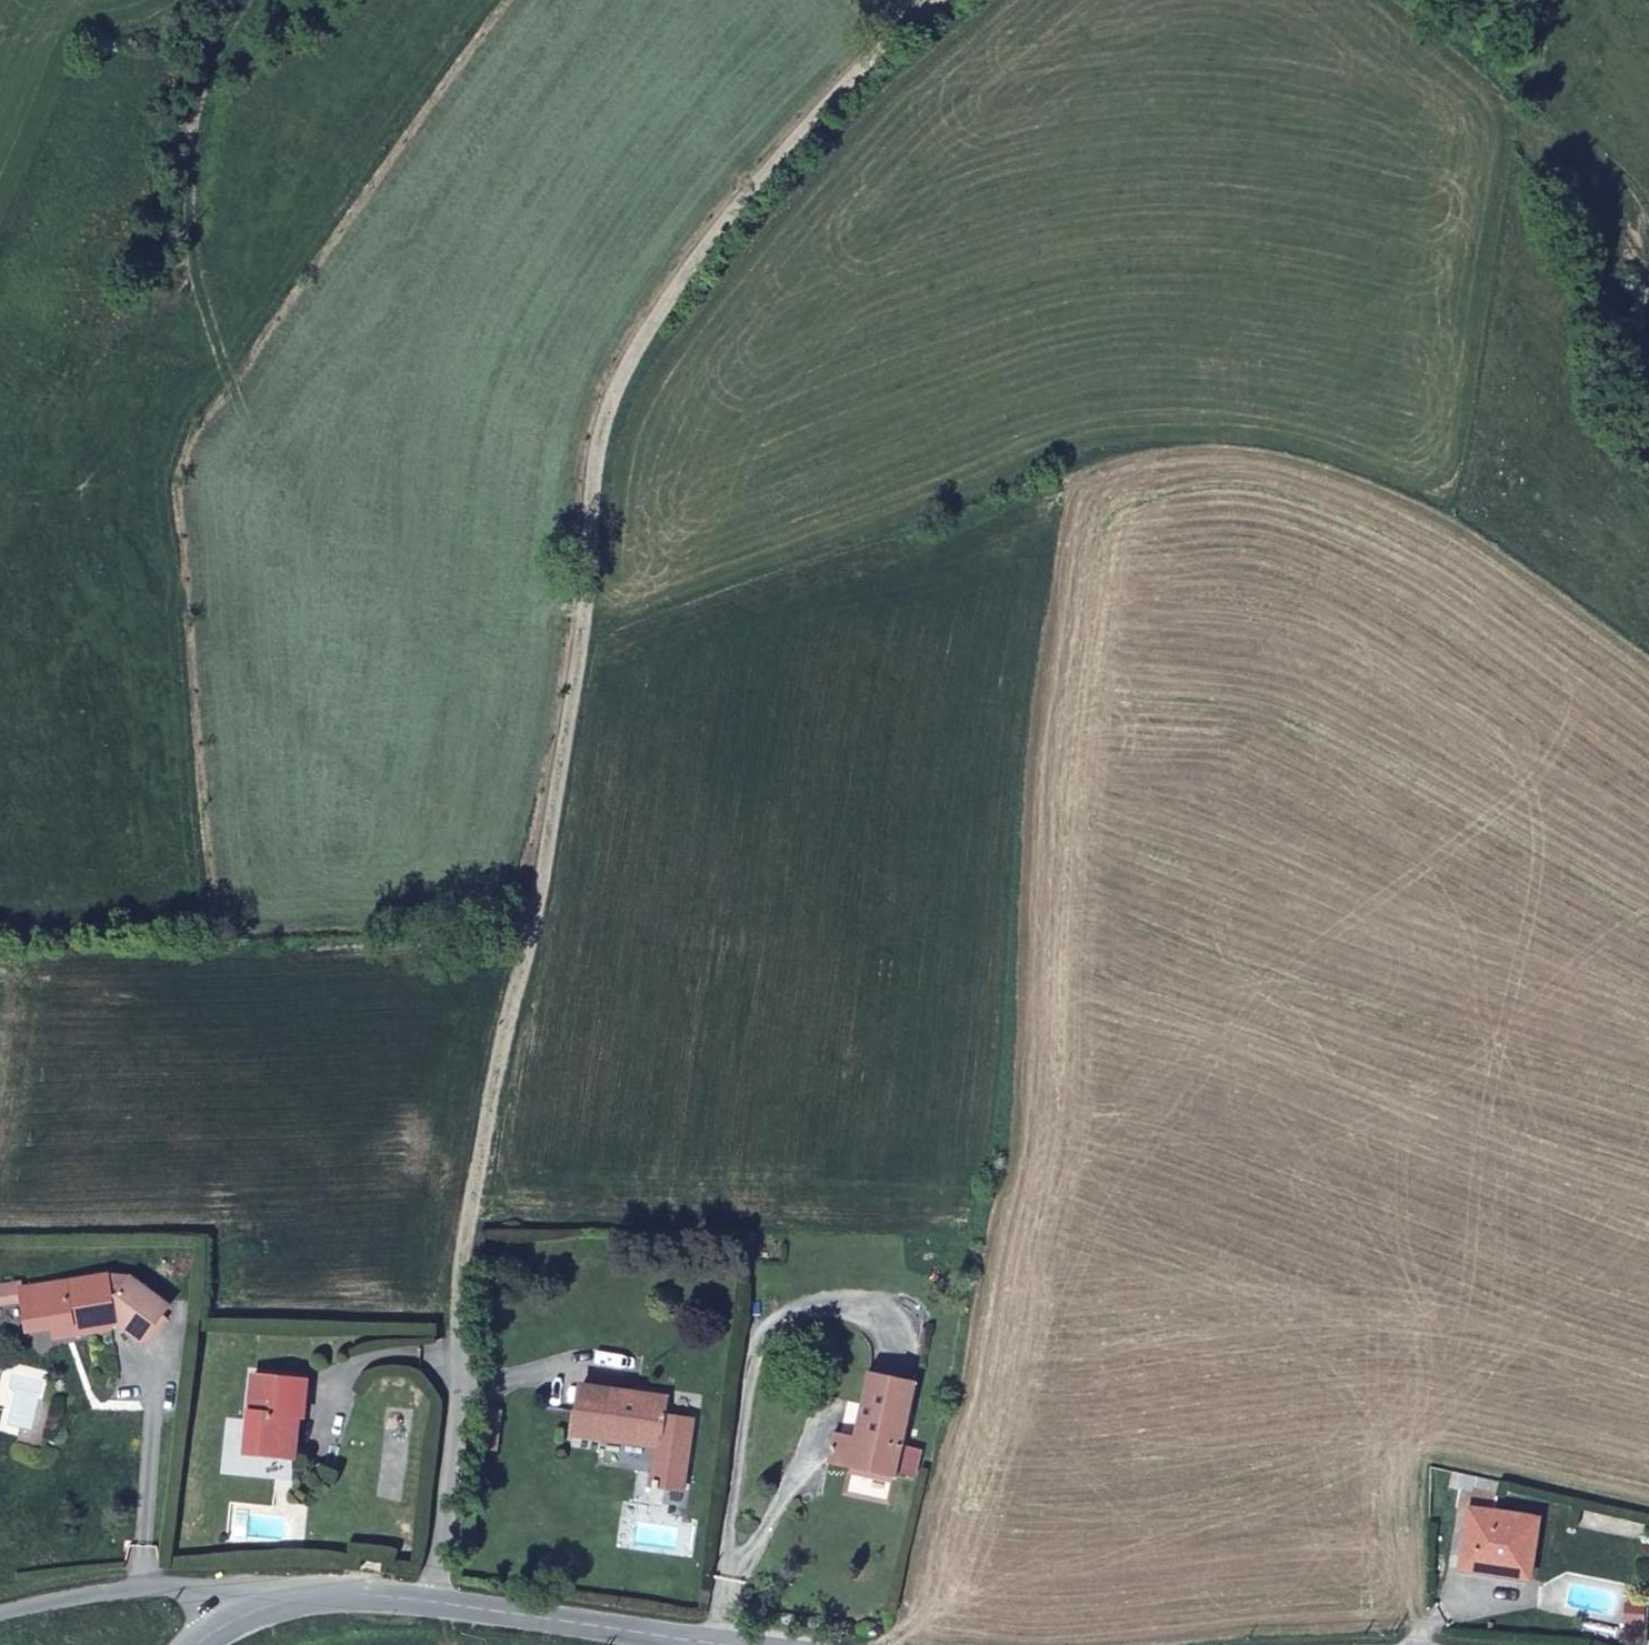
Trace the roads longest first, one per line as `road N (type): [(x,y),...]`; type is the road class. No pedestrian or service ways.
road 1 (track): [(932,0),(633,334),(597,454),(584,647),(495,1106),(457,1359),(433,1603)]
road 2 (secondary): [(241,1615),(337,1594),(723,1644)]
road 3 (residential): [(241,1615),(221,1596),(161,1586),(0,1616)]

